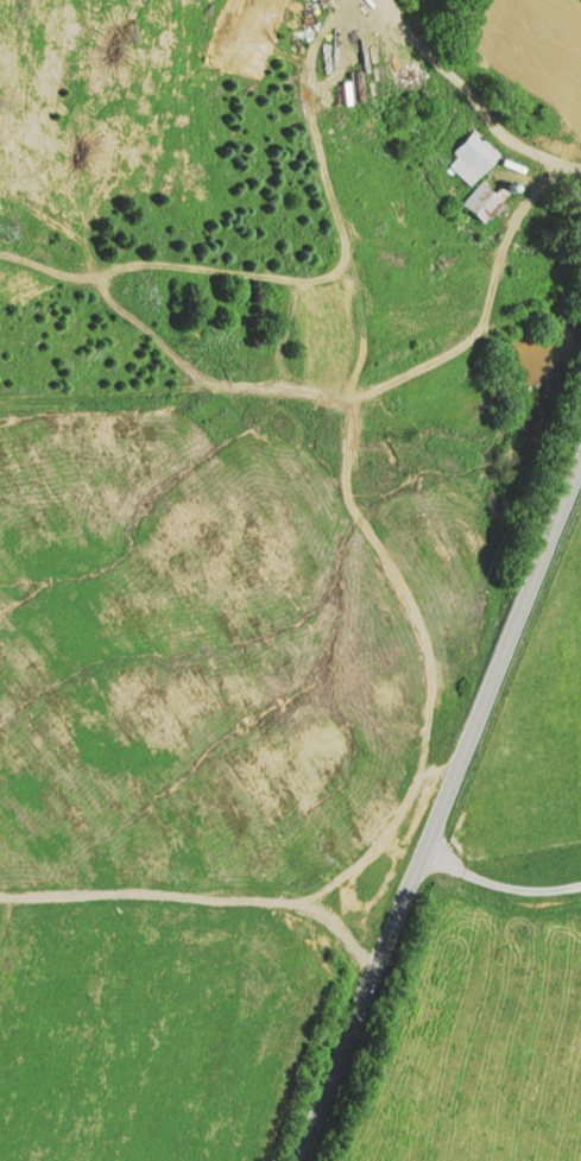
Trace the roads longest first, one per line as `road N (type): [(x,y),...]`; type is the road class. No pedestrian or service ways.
road 1 (secondary): [(301,1160),(580,447)]

